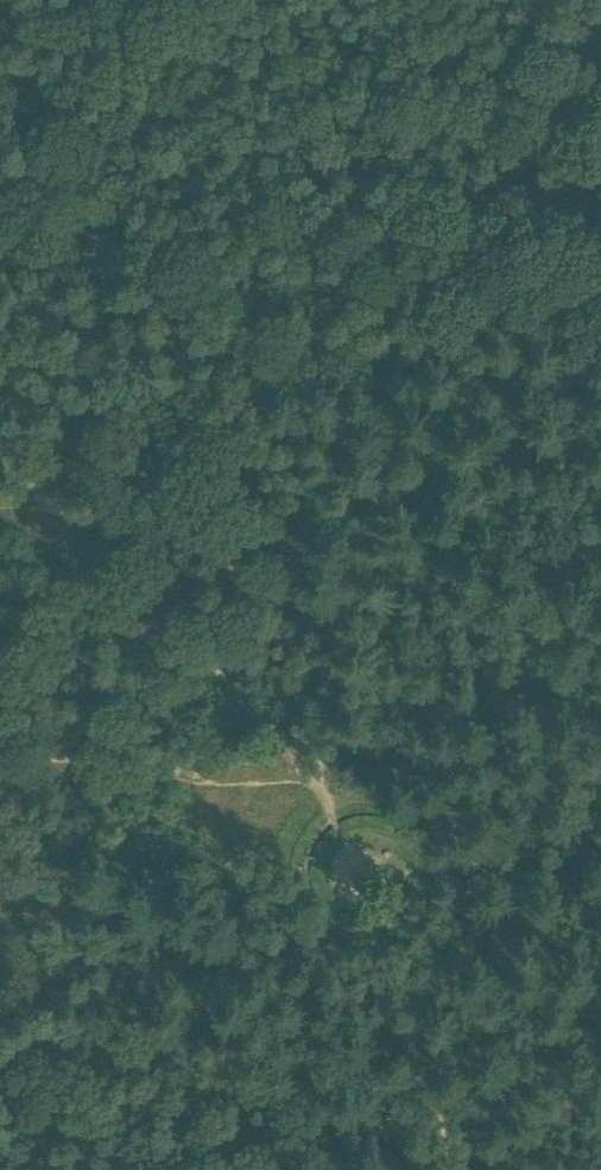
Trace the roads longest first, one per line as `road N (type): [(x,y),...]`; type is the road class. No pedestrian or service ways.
road 1 (track): [(458,1169),(375,932),(371,872),(324,796)]
road 2 (track): [(28,755),(82,602),(83,558),(96,529)]
road 3 (track): [(371,872),(600,851)]

